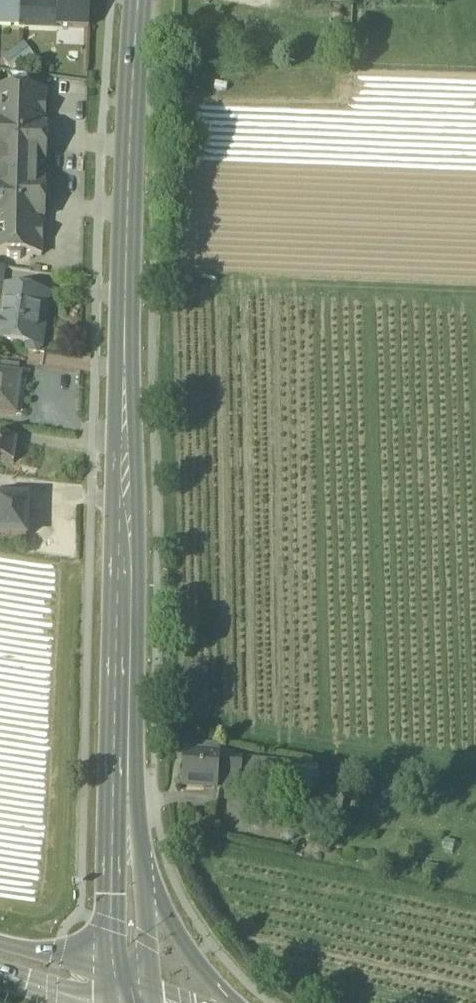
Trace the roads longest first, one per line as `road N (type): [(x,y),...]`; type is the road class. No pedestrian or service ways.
road 1 (primary): [(140,0),(122,461),(123,817)]
road 2 (primary): [(235,1002),(191,957),(123,817)]
road 3 (primary): [(123,817),(131,1000)]
road 4 (secondary): [(0,963),(131,1000)]

